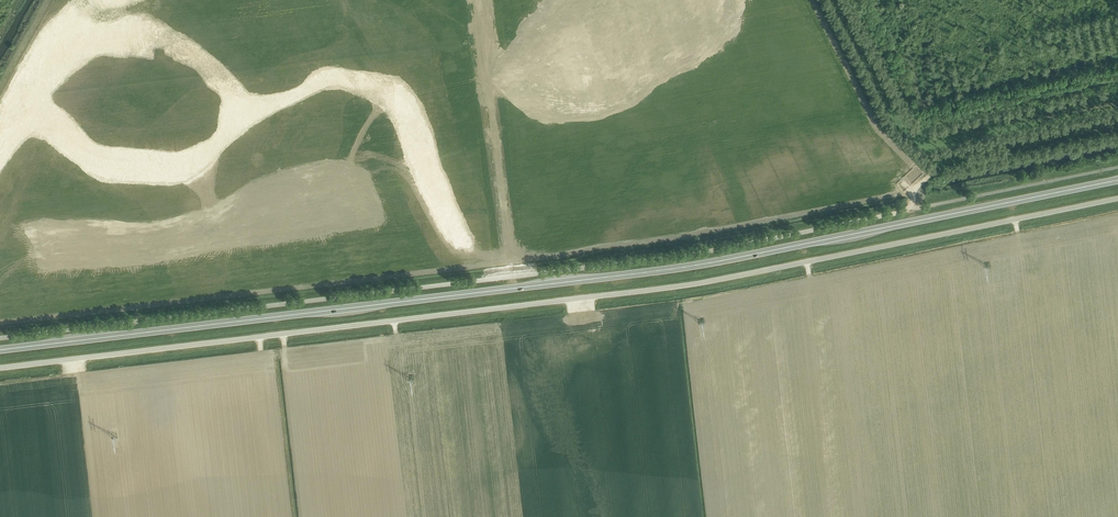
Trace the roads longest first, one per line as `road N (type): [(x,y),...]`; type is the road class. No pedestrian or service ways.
road 1 (unclassified): [(0,368),(668,288),(1117,198)]
road 2 (trunk): [(0,350),(663,270),(1117,180)]
road 3 (unclassified): [(0,338),(697,253),(905,209),(925,176)]
road 4 (track): [(846,0),(893,98),(928,129),(925,176)]
road 5 (track): [(928,129),(1117,84)]

